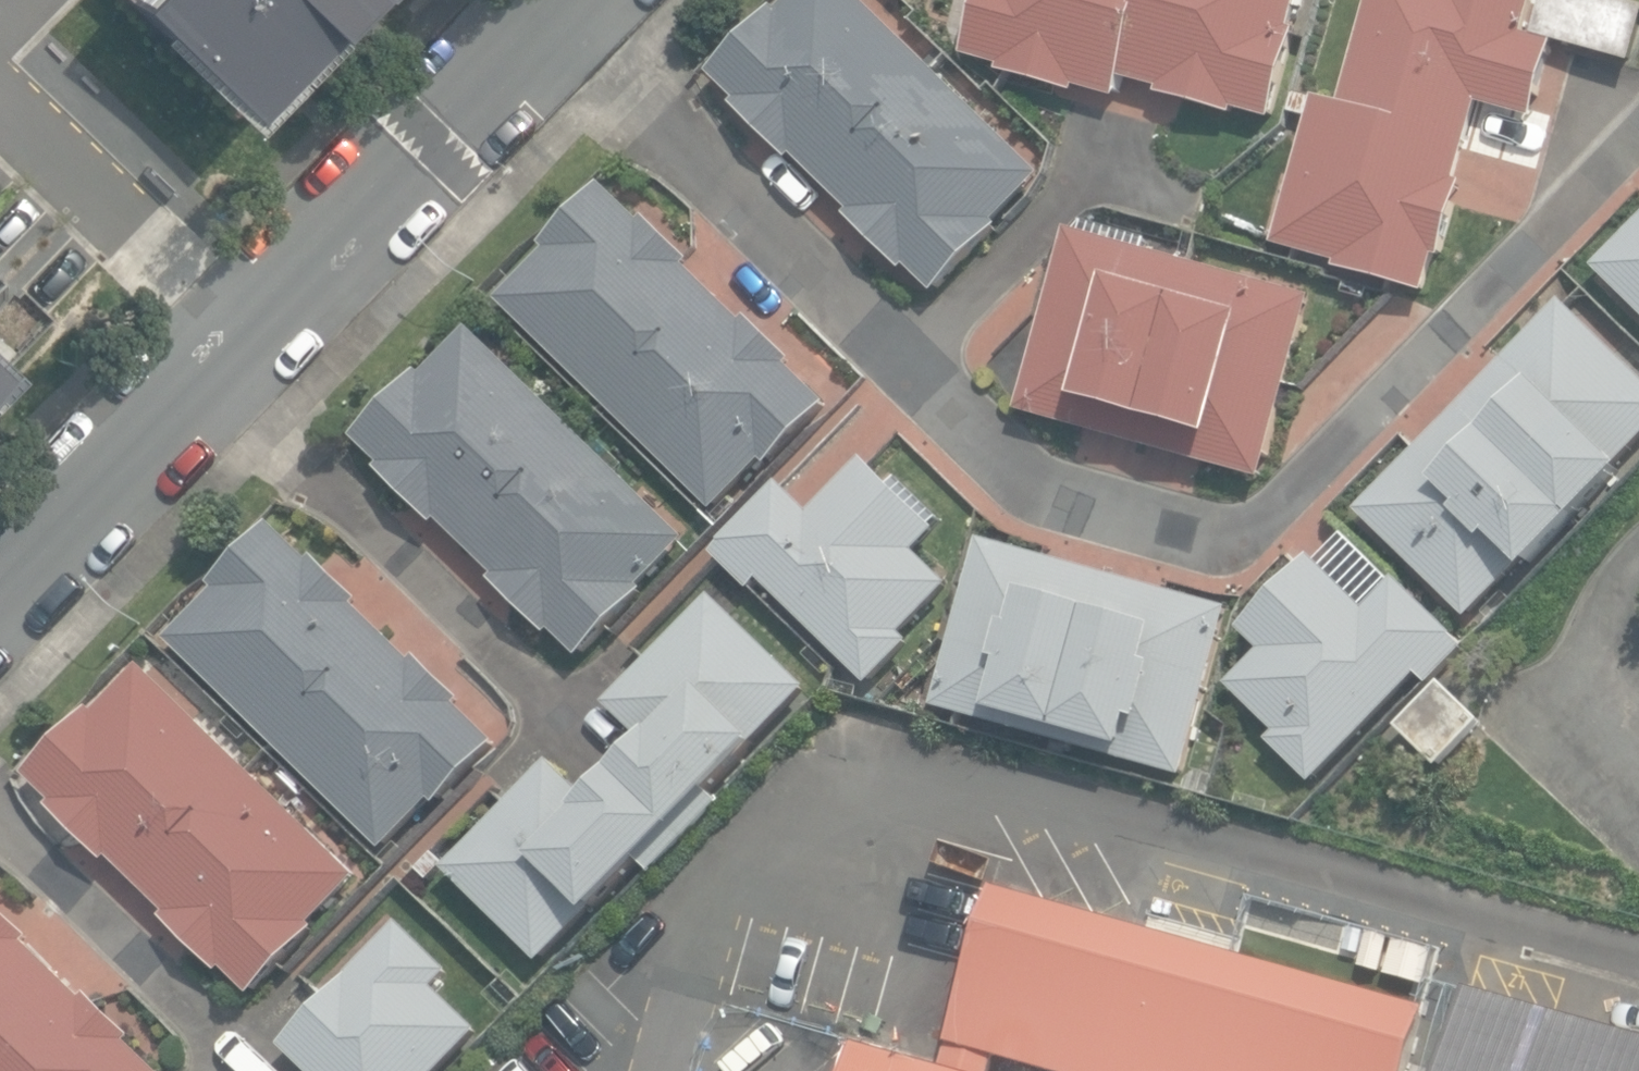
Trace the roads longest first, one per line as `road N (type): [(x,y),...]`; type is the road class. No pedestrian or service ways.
road 1 (residential): [(239,331),(567,0)]
road 2 (residential): [(0,579),(239,331)]
road 3 (residential): [(0,102),(239,331)]

